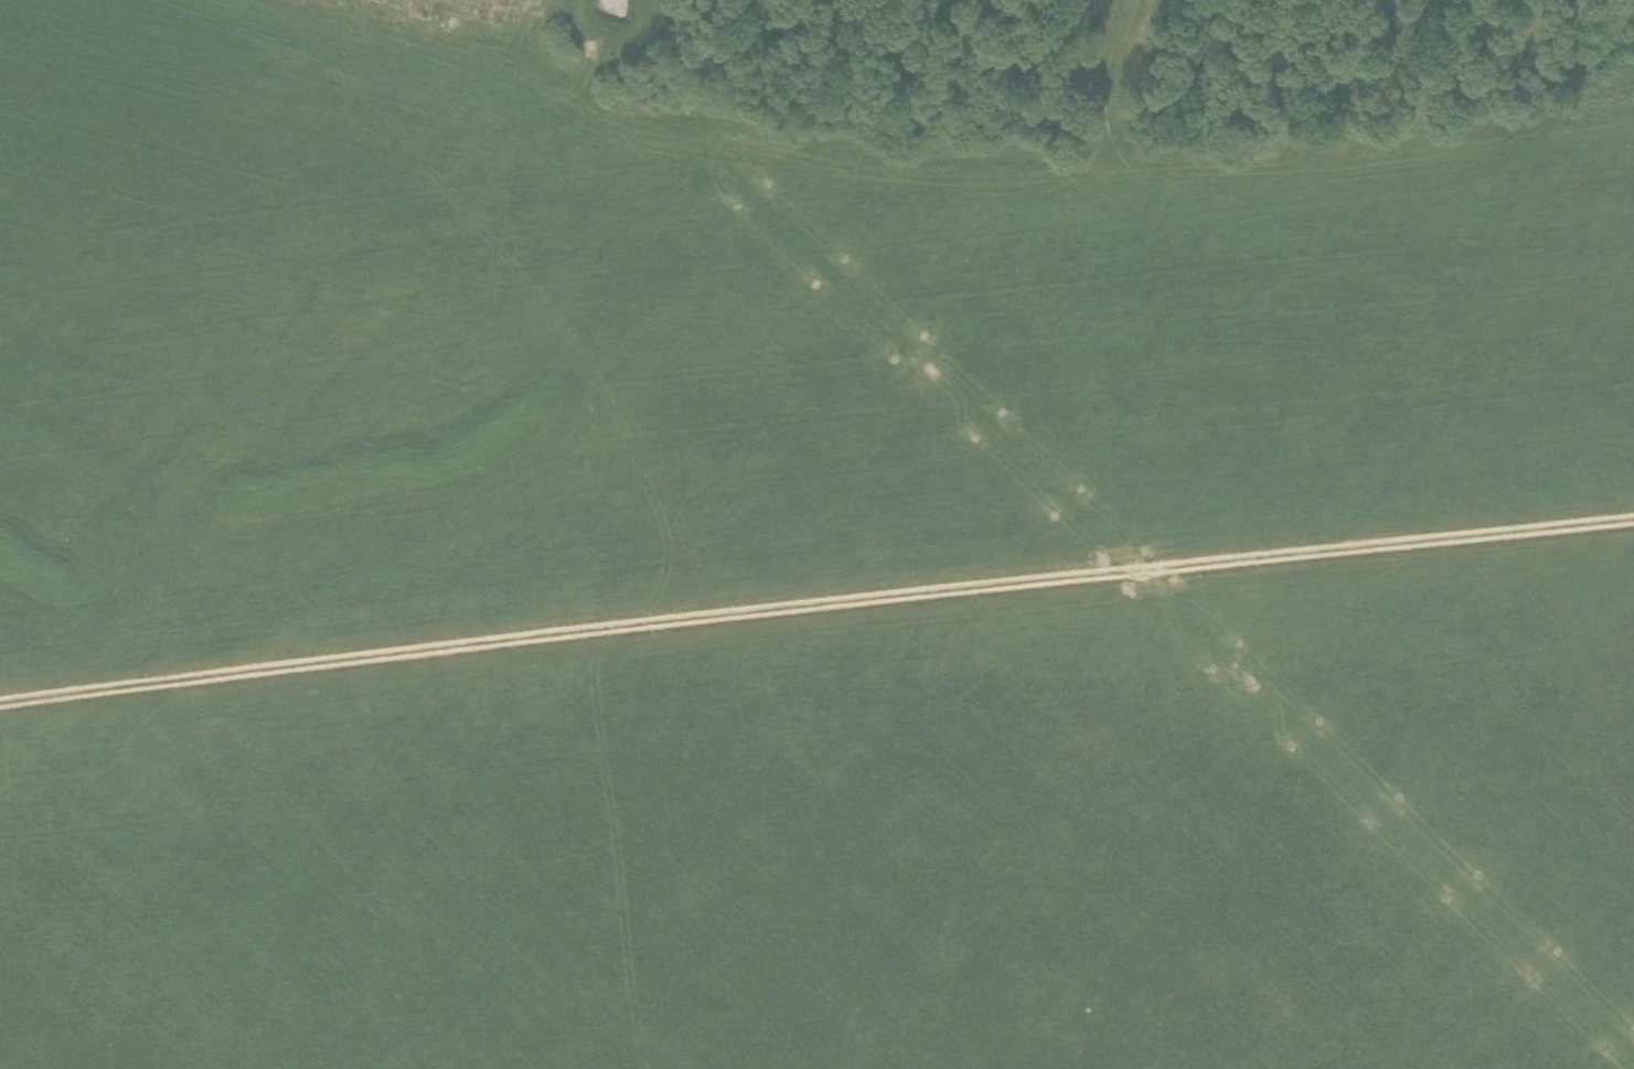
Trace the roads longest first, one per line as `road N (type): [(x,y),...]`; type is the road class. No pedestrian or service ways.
road 1 (track): [(1633,518),(0,699)]

